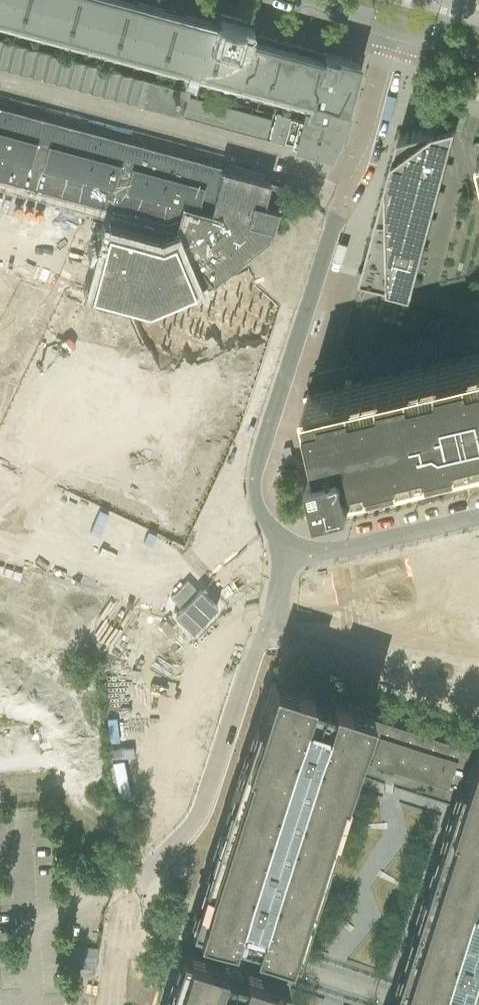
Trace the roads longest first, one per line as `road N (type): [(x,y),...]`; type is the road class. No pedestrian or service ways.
road 1 (residential): [(107,1004),(134,885),(203,820),(260,643)]
road 2 (residential): [(291,540),(259,503),(258,473),(350,179)]
road 3 (residential): [(0,84),(350,179)]
road 4 (residential): [(260,643),(478,715)]
road 5 (residential): [(478,519),(339,552),(291,540)]
road 6 (residential): [(350,179),(398,26)]

